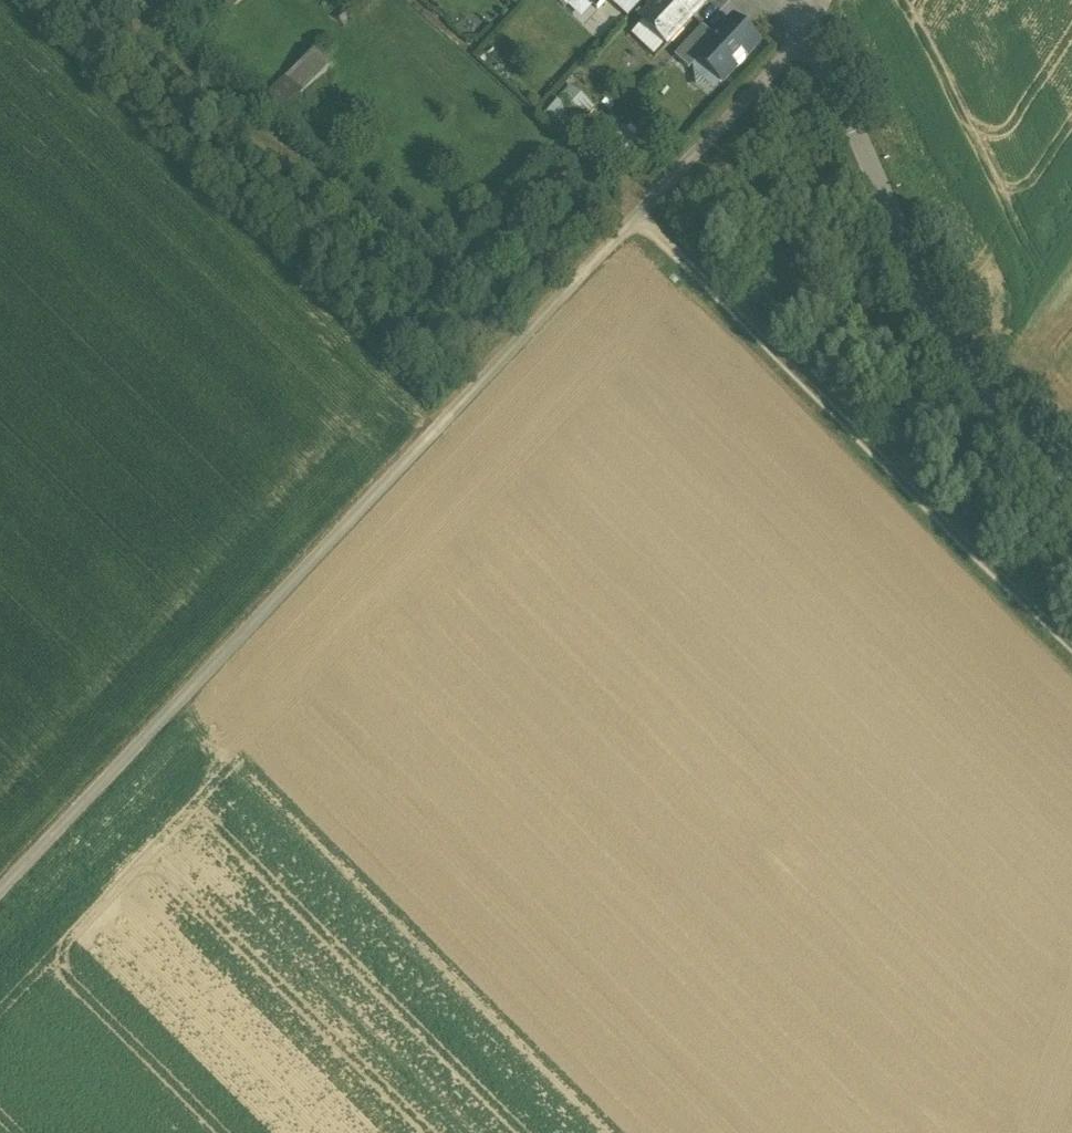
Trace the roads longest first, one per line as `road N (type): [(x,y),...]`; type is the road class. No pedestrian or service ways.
road 1 (track): [(806,33),(635,228),(0,893)]
road 2 (track): [(651,202),(632,191),(564,199),(463,294),(334,179),(253,129),(117,0)]
road 3 (track): [(1071,663),(635,228)]
road 4 (unclassified): [(806,33),(944,325),(989,398),(1071,489)]

